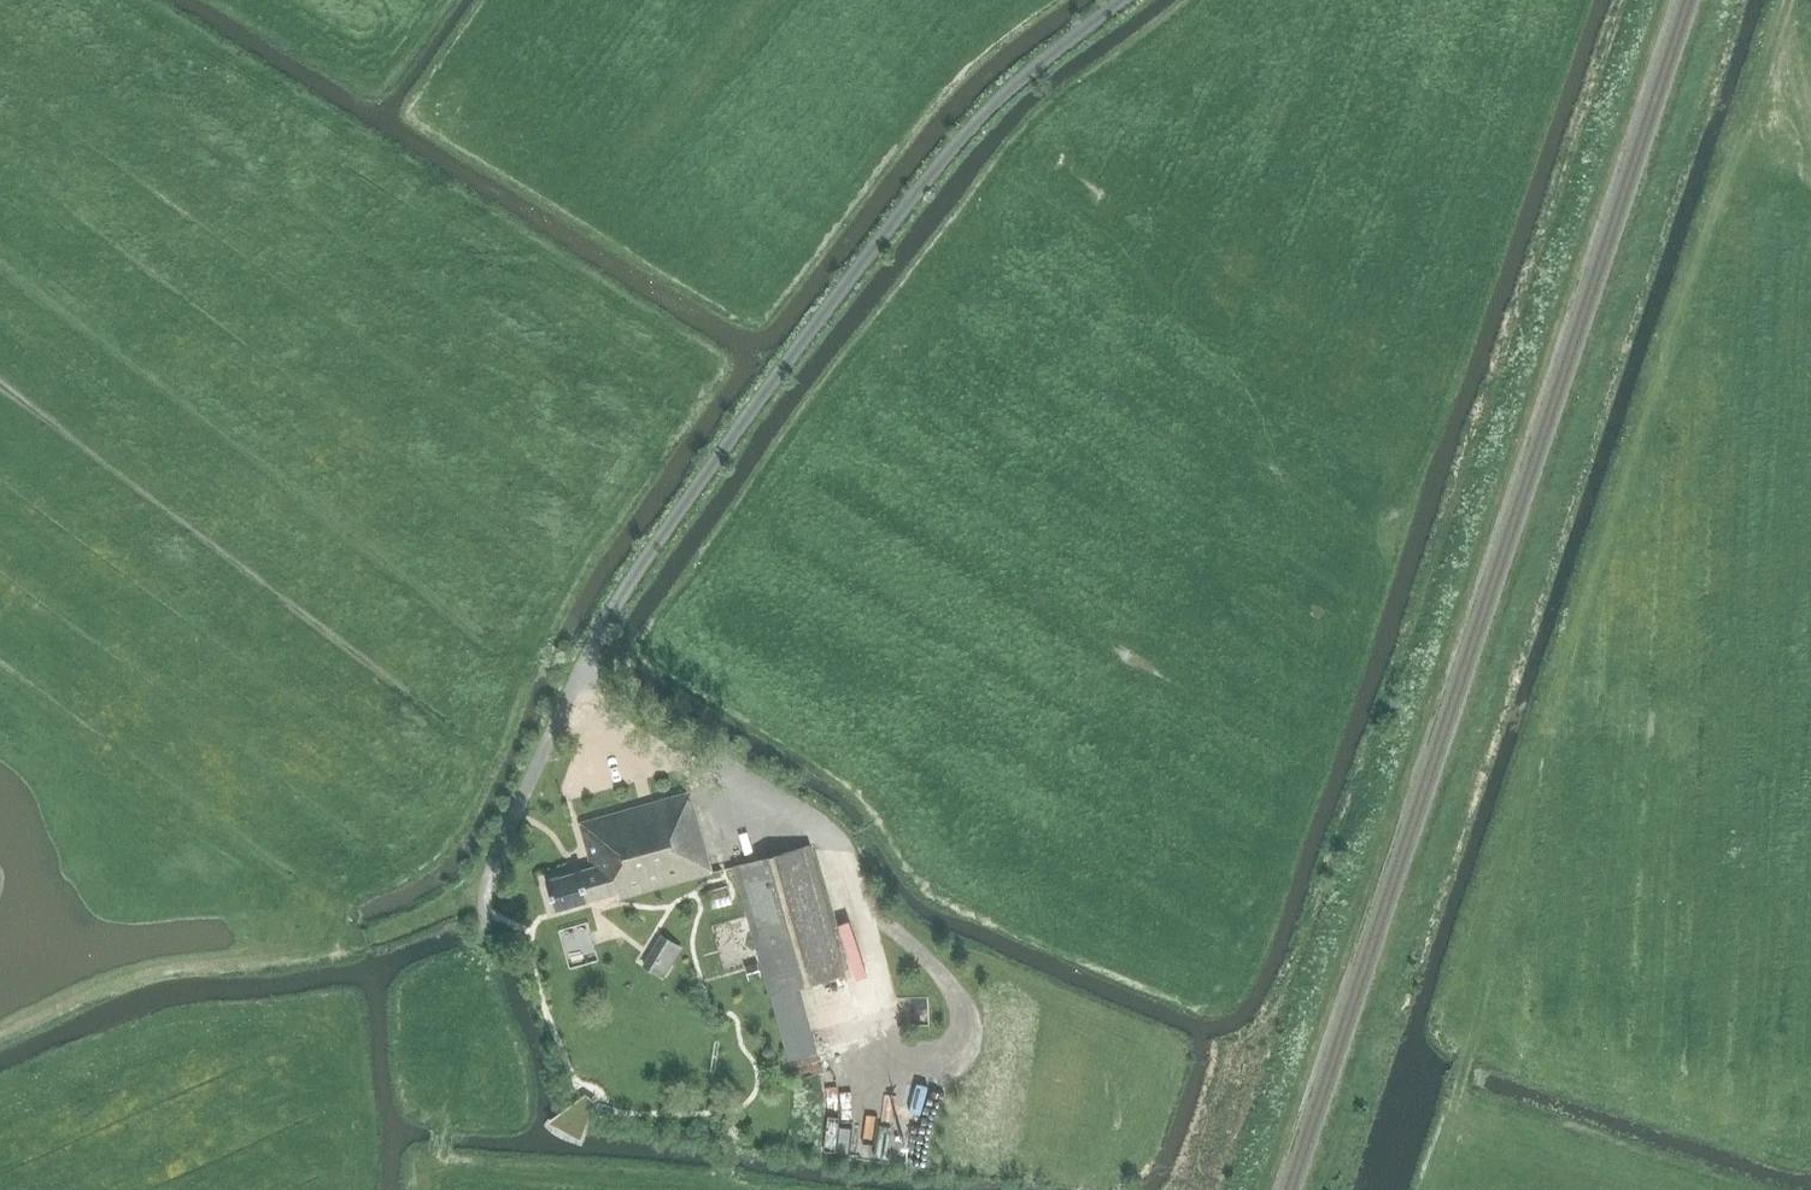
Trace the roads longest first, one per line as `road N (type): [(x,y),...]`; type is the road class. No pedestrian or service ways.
road 1 (track): [(345,945),(485,896)]

